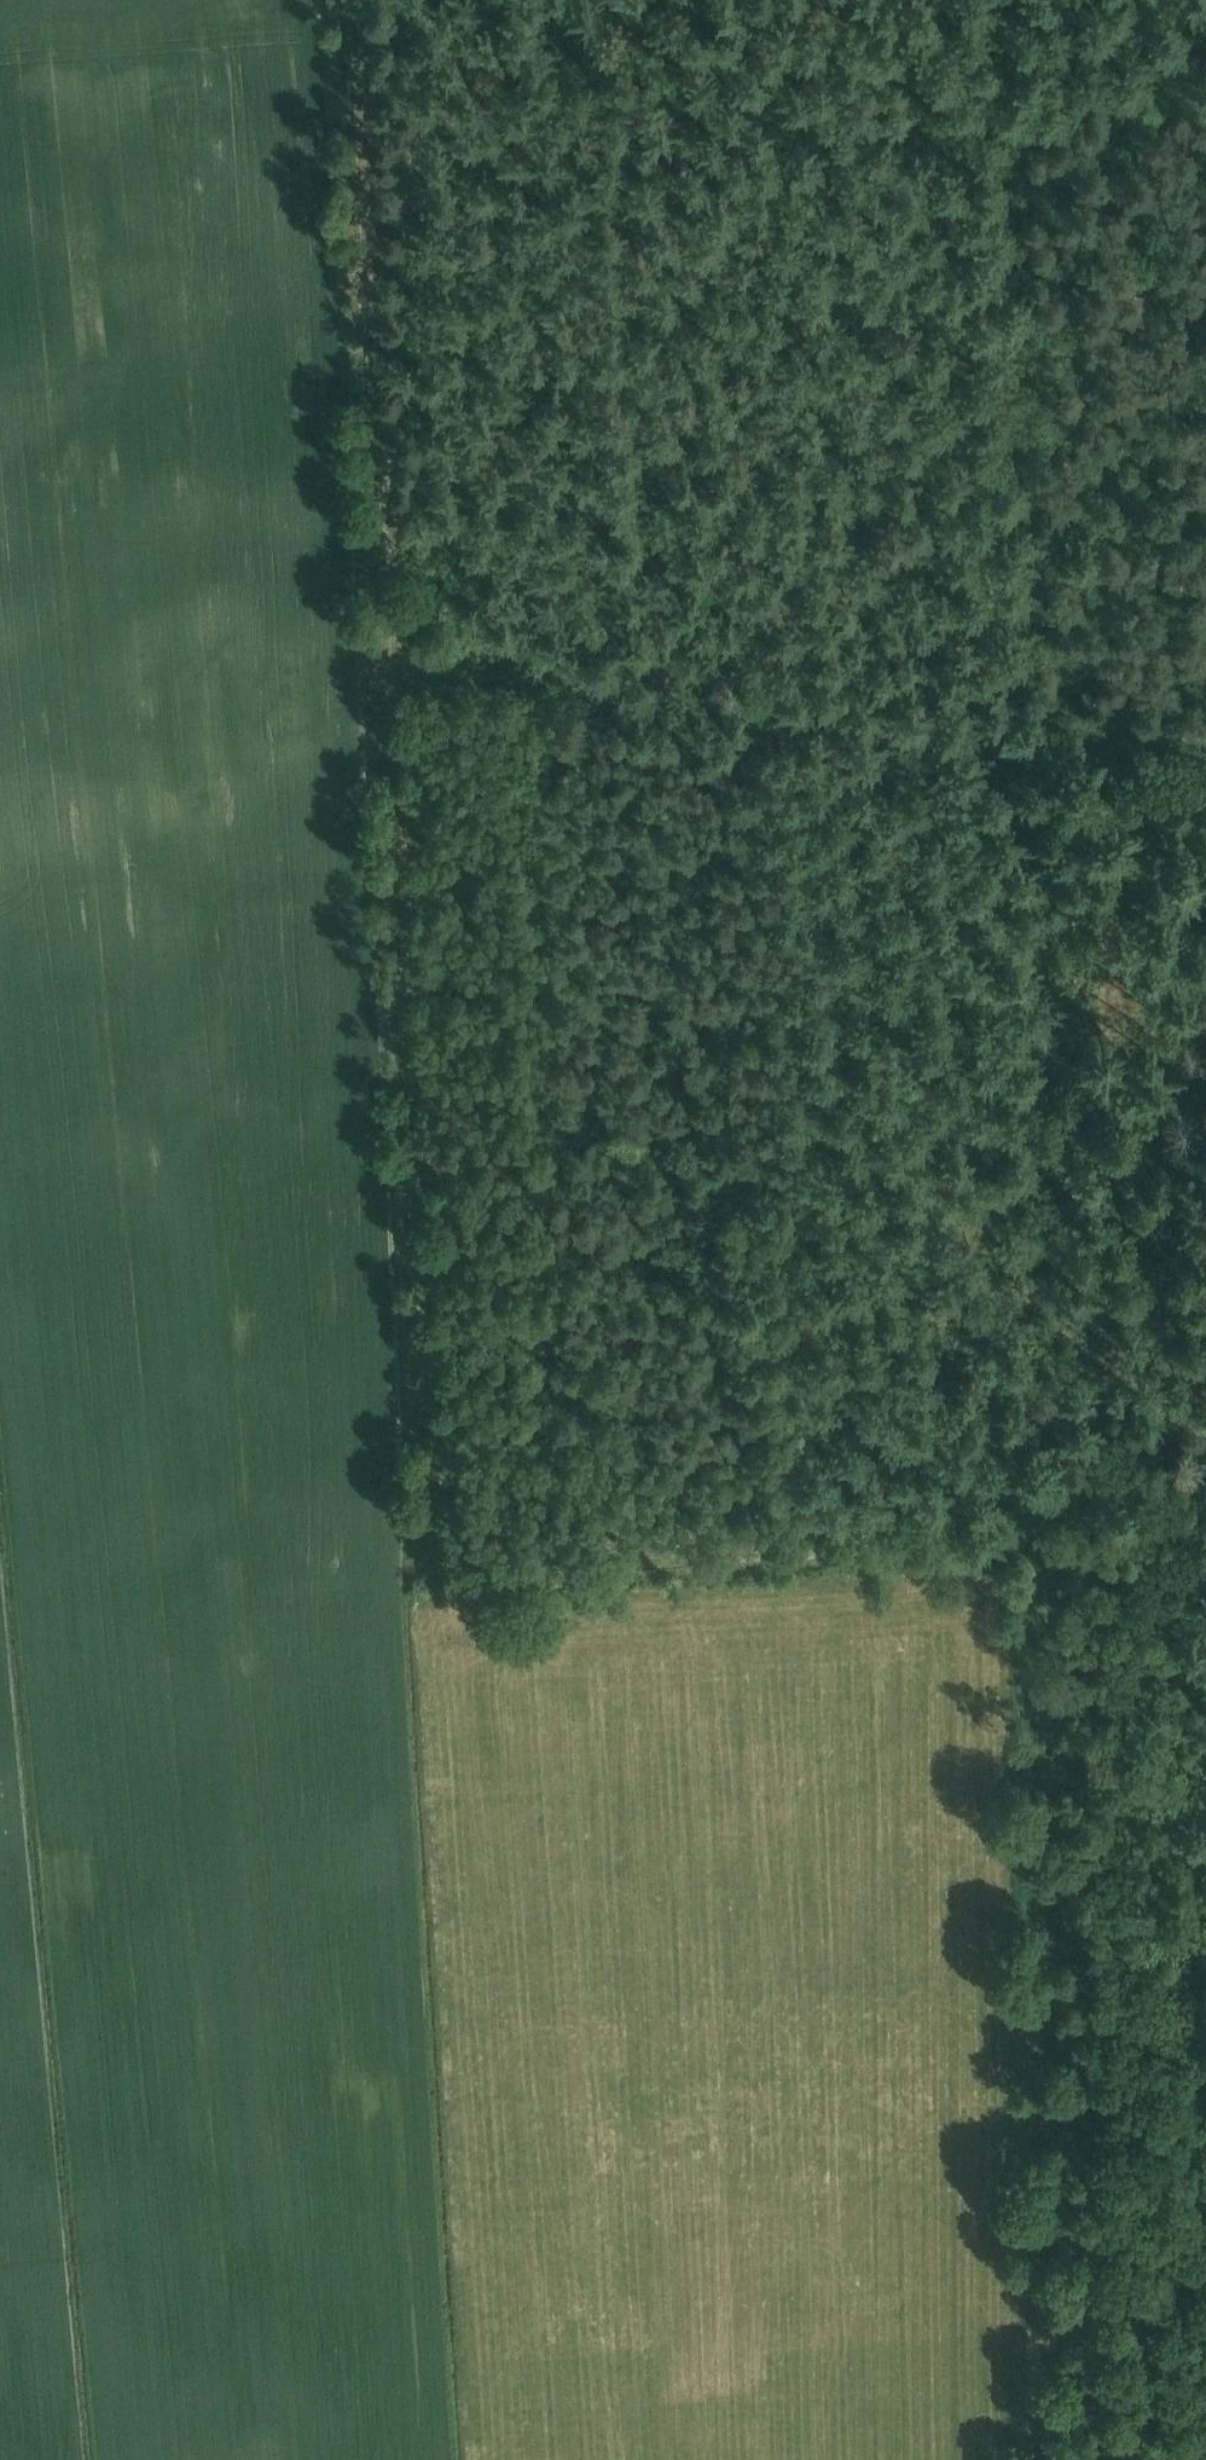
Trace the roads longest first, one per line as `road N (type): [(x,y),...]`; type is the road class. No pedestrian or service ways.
road 1 (track): [(1036,2459),(1038,1543),(1013,1522),(491,1565),(450,1552),(429,1515),(388,693)]
road 2 (track): [(388,693),(1205,770)]
road 3 (track): [(356,0),(388,693)]

